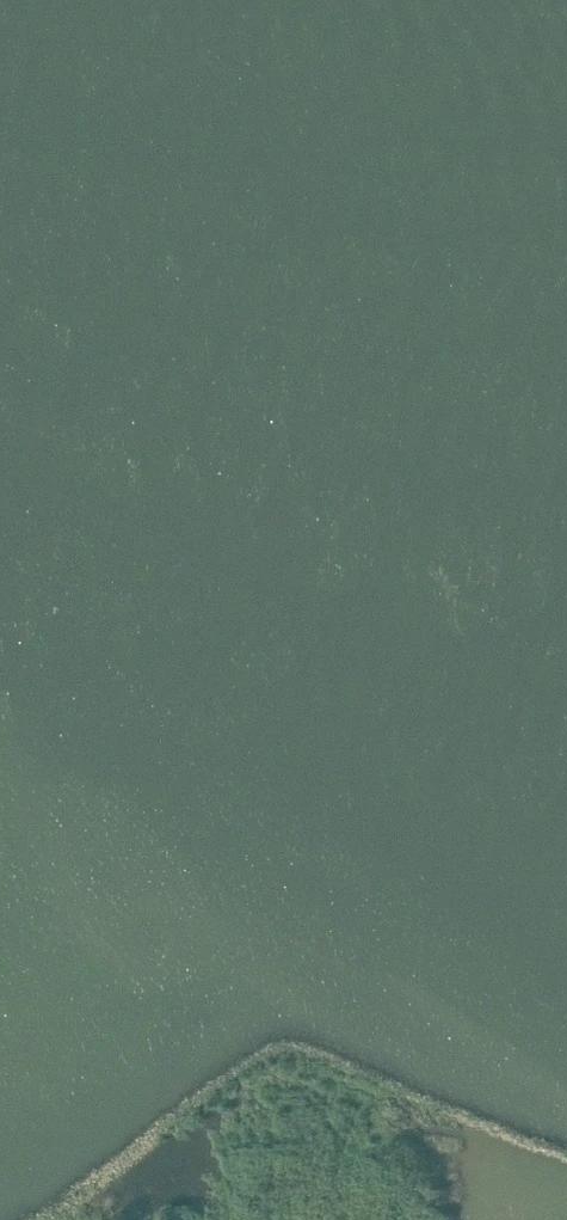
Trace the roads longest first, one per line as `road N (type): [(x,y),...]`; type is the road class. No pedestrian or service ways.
road 1 (unclassified): [(210,1219),(566,406)]
road 2 (motorway): [(0,610),(263,0)]
road 3 (motorway): [(181,0),(0,433)]

